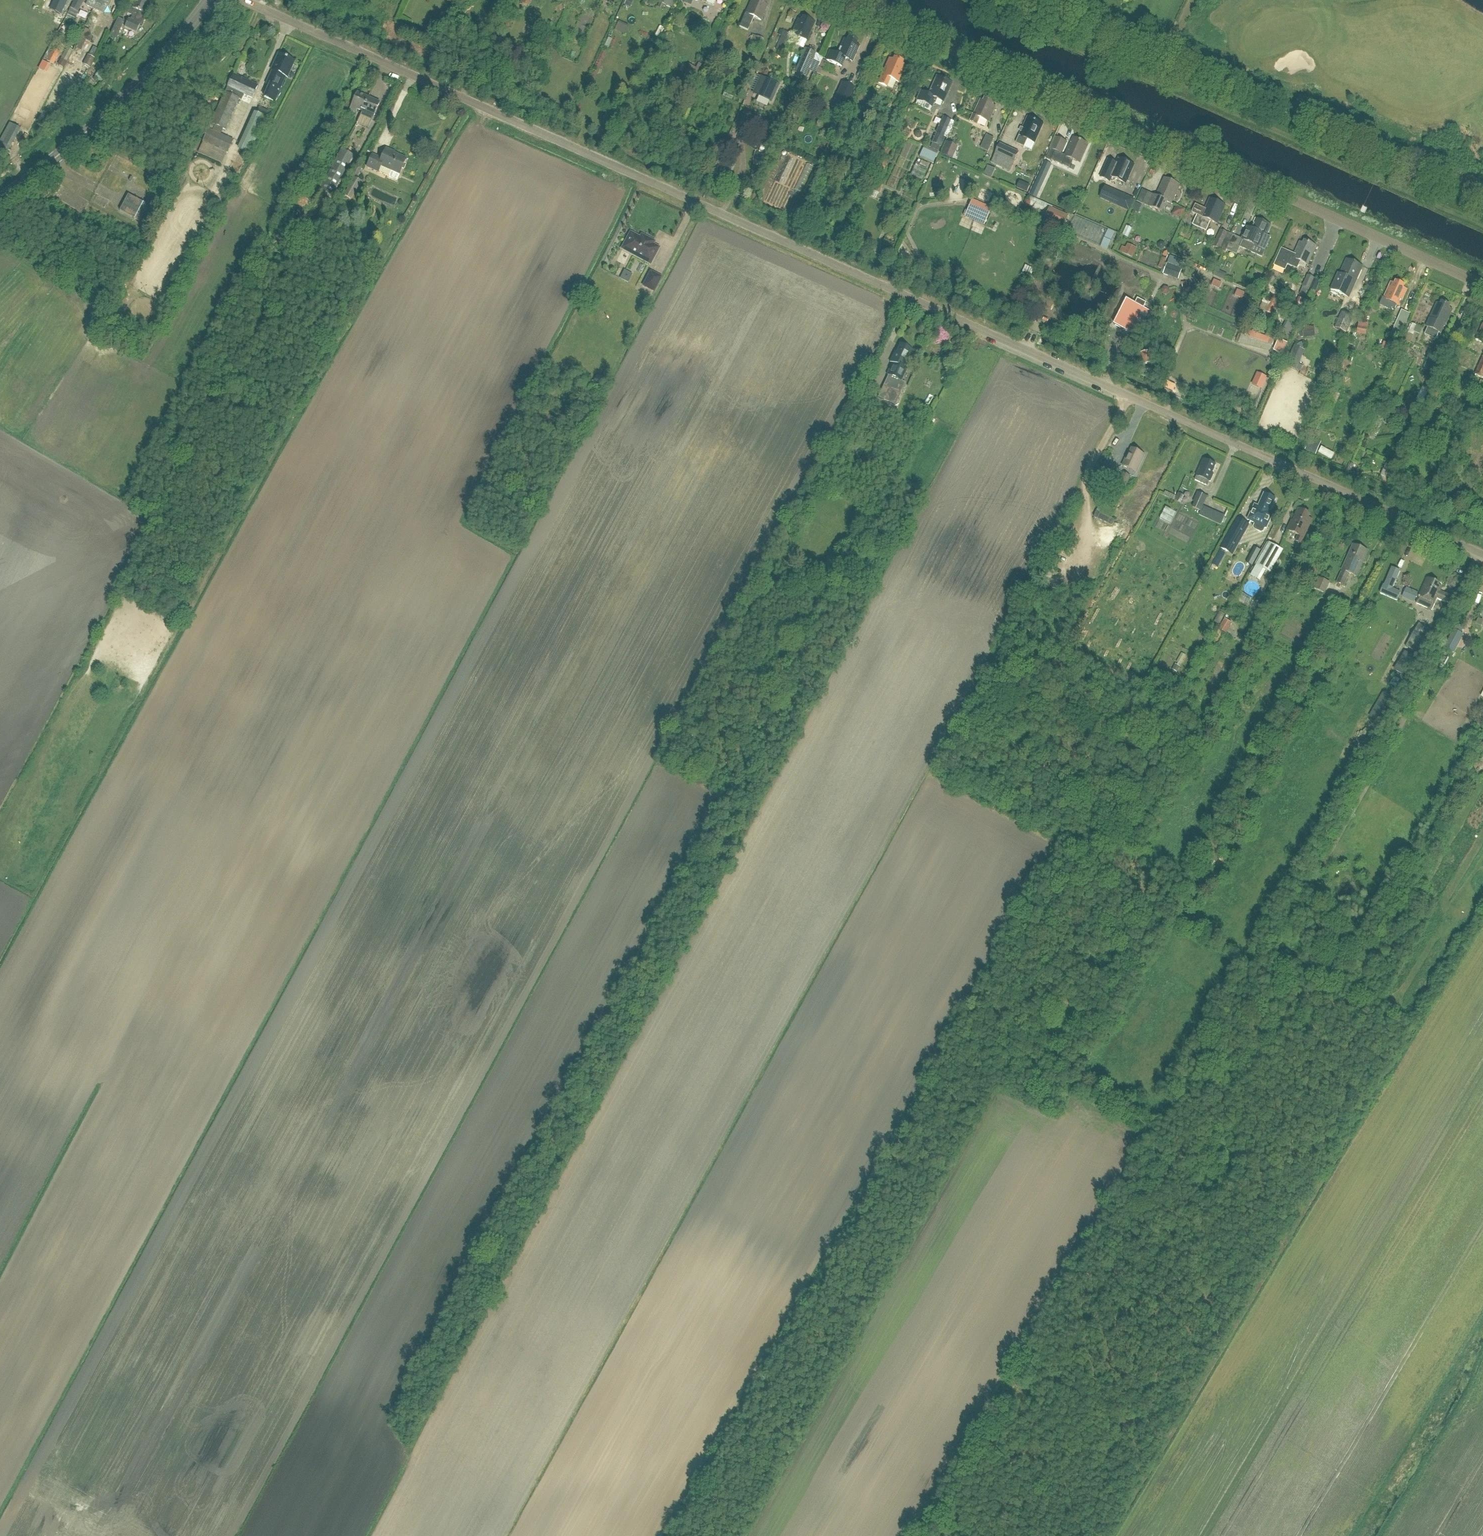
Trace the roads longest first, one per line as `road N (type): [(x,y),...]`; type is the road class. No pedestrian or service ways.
road 1 (unclassified): [(1482,554),(241,0)]
road 2 (tertiary): [(1482,283),(850,0)]
road 3 (tertiary): [(0,199),(123,99),(210,0)]

